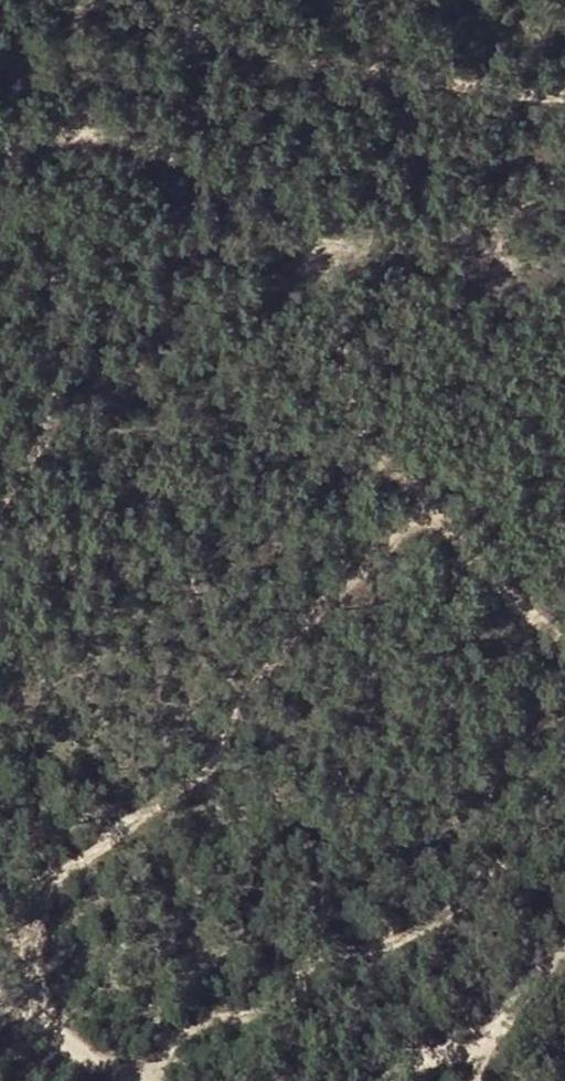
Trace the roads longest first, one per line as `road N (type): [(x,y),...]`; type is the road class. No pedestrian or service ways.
road 1 (track): [(564,204),(456,234),(321,241),(140,154),(0,137)]
road 2 (track): [(172,0),(350,82),(564,101)]
road 3 (track): [(0,1003),(123,1080)]

